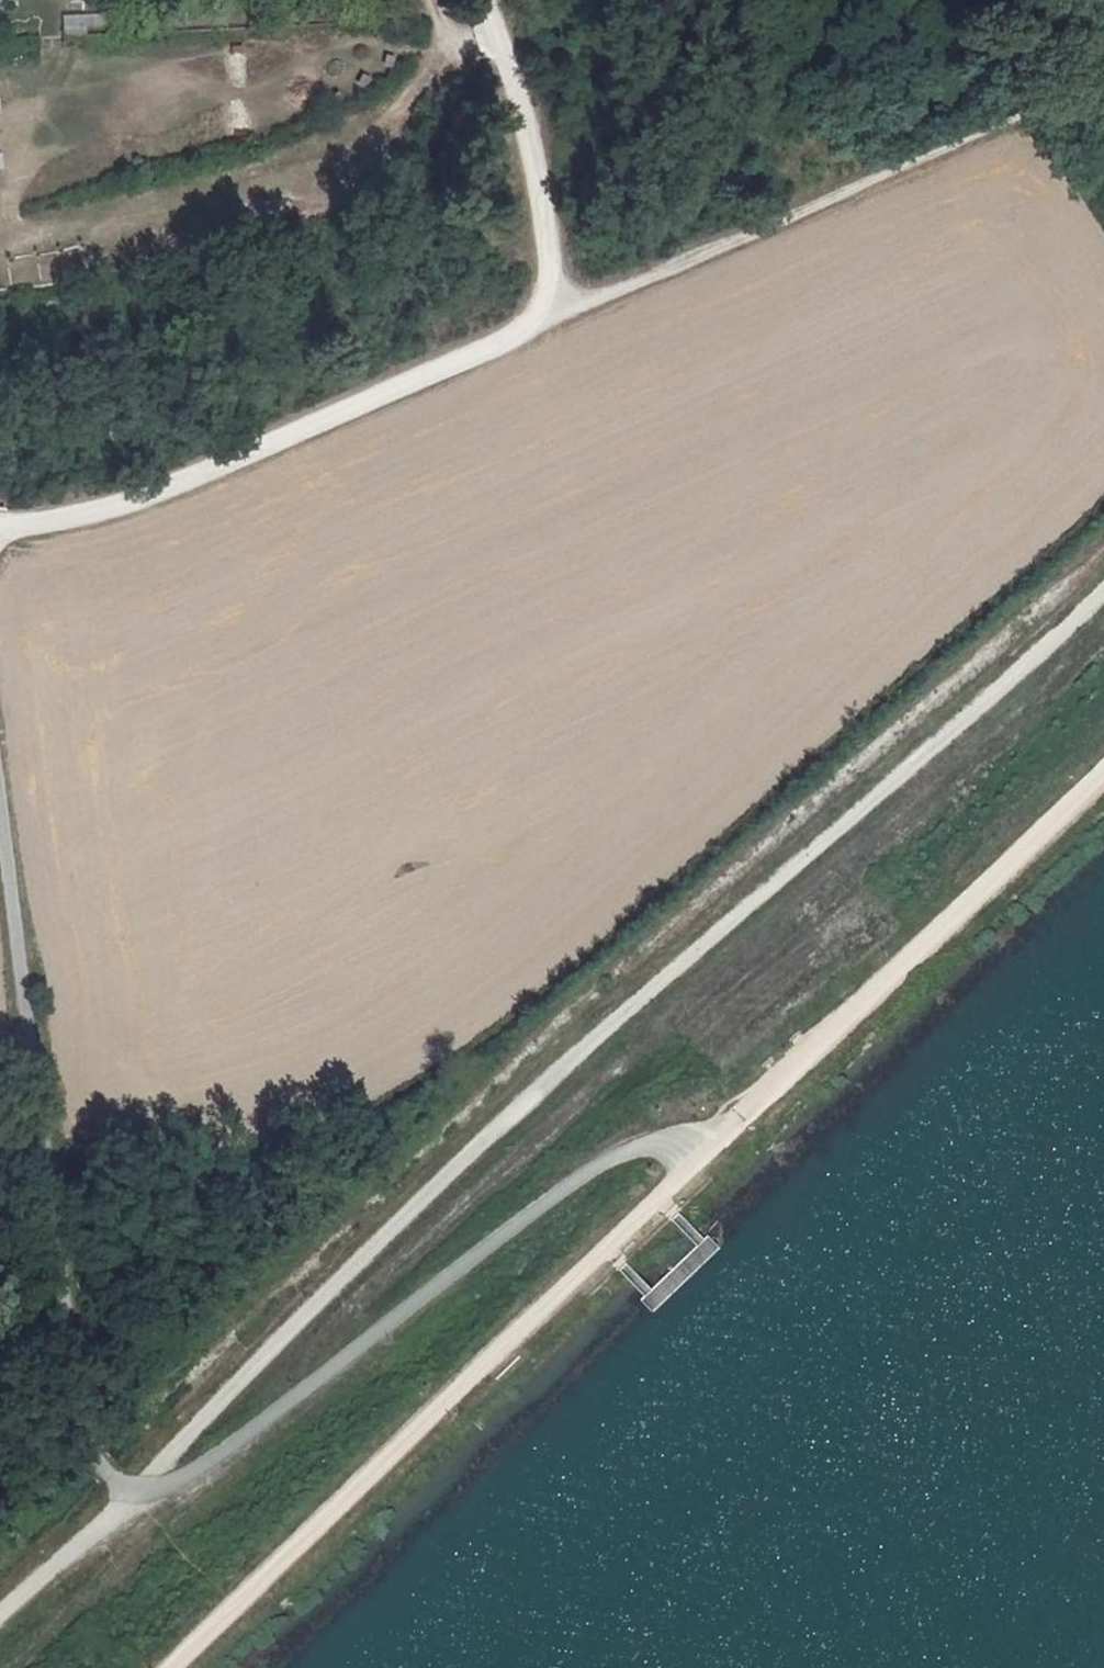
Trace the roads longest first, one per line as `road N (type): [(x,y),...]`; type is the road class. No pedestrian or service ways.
road 1 (track): [(0,1608),(1103,566)]
road 2 (track): [(552,315),(536,162),(484,0)]

